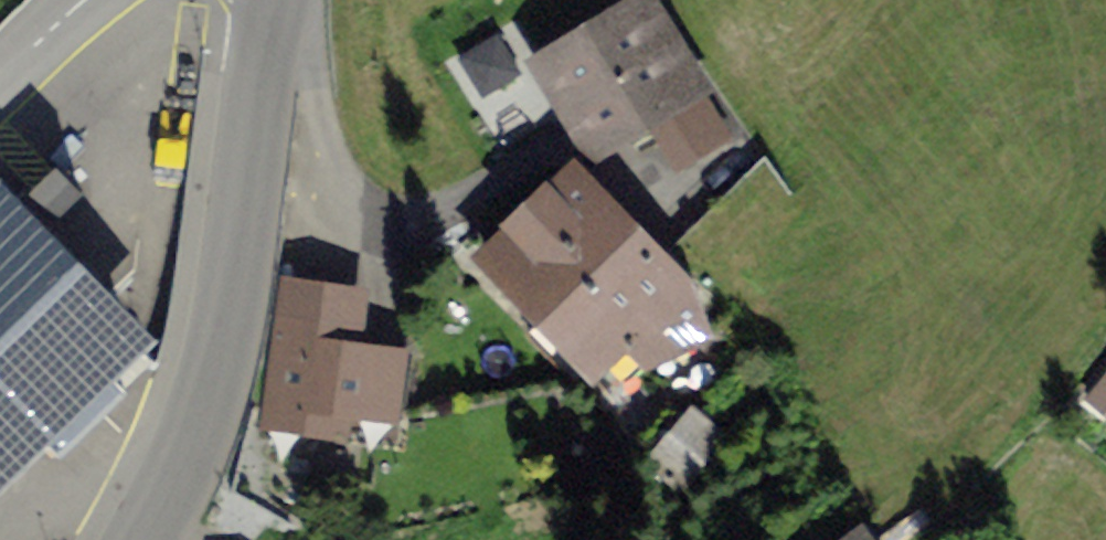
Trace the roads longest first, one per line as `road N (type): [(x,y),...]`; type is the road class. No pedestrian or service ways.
road 1 (tertiary): [(292,0),(227,407),(157,539)]

